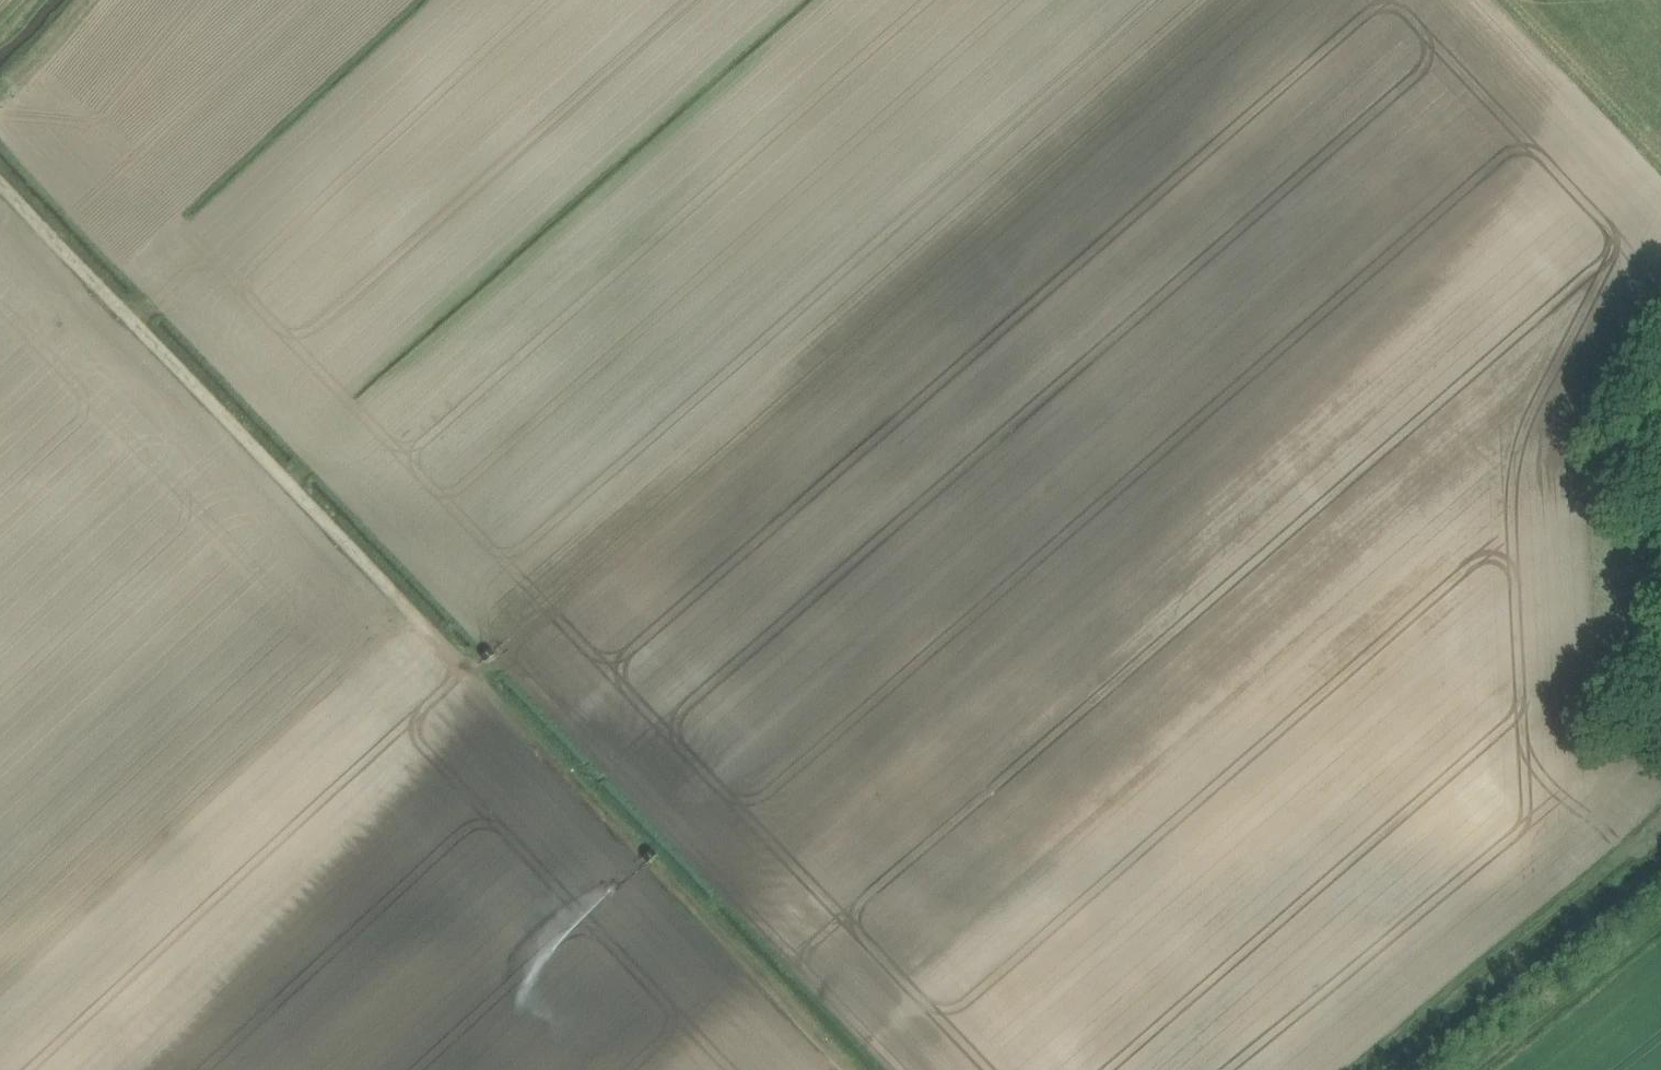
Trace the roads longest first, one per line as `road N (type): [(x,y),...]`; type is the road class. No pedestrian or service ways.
road 1 (track): [(840,1069),(0,180)]
road 2 (track): [(1470,1069),(1660,915)]

